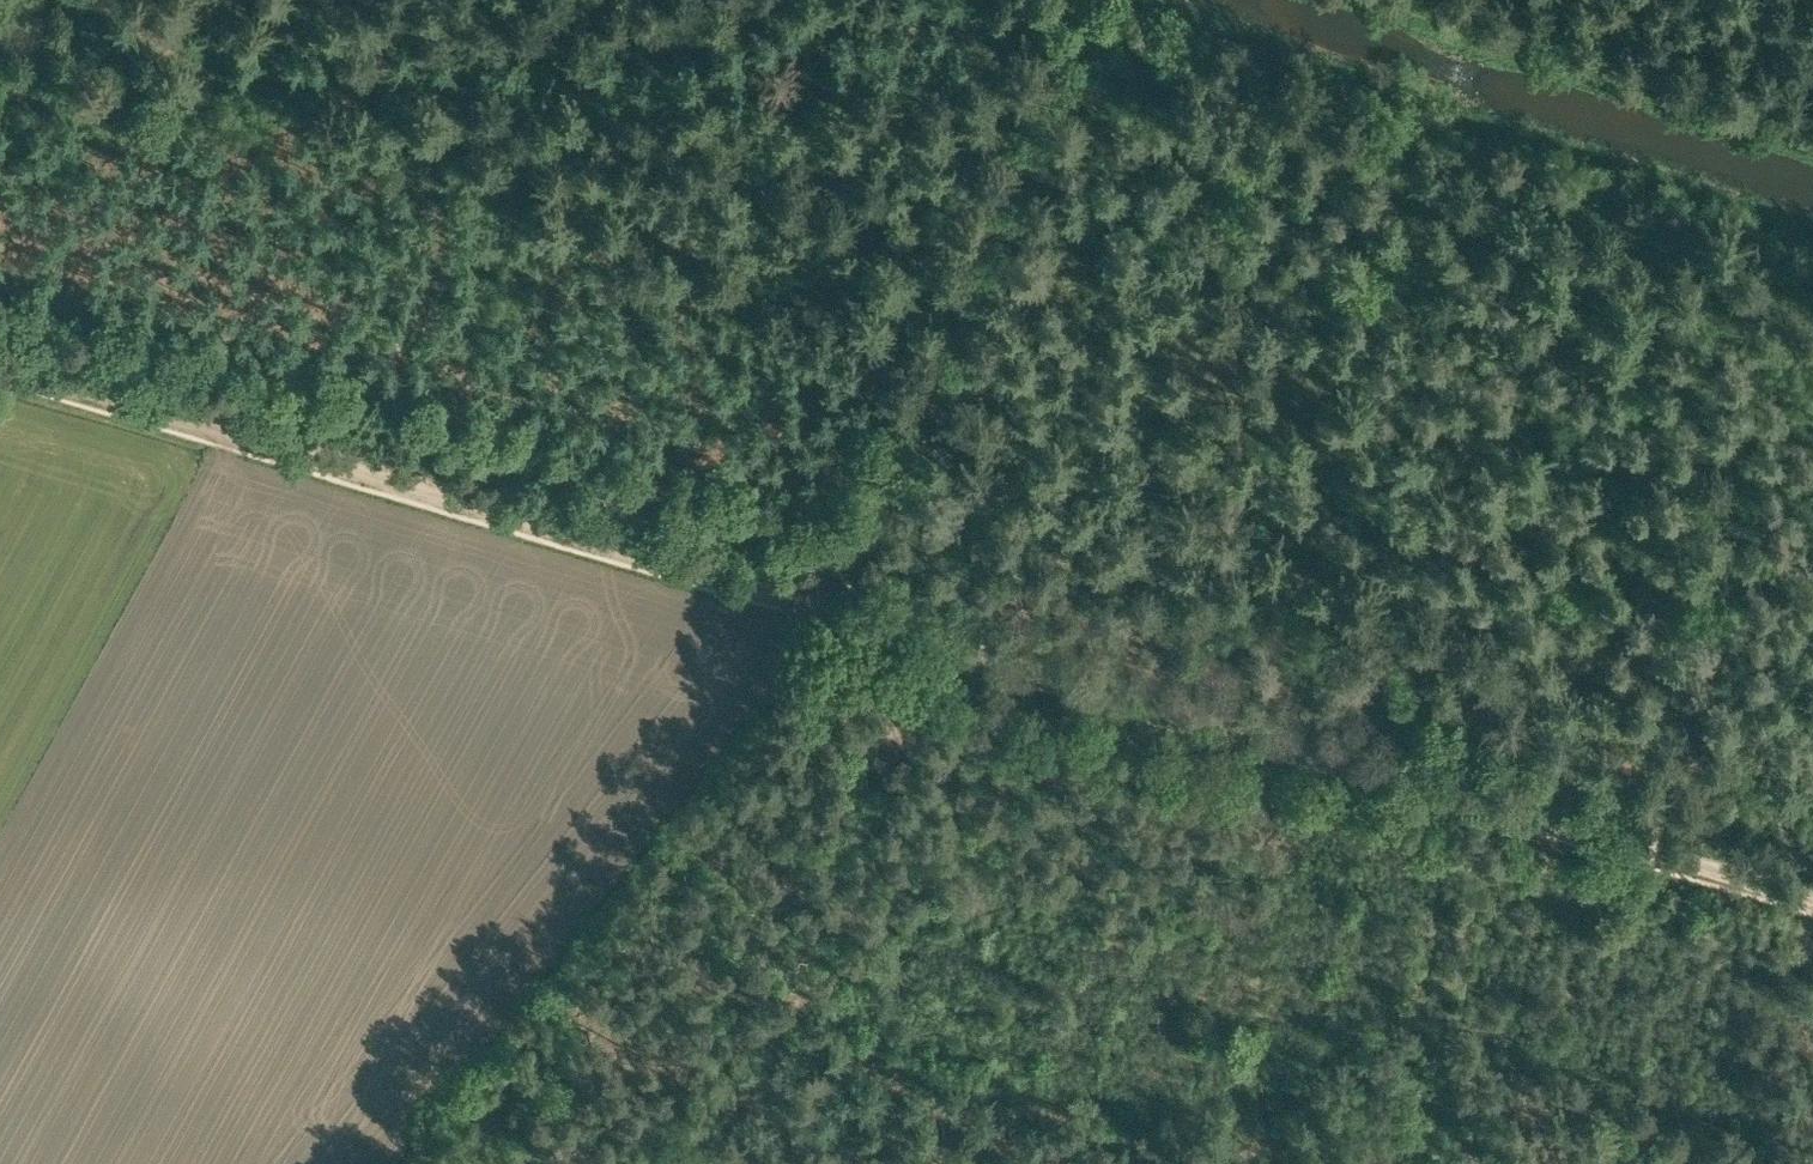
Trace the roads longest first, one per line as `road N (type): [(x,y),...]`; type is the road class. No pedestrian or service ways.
road 1 (track): [(1812,911),(876,629)]
road 2 (track): [(876,629),(0,367)]
road 3 (track): [(876,629),(843,707),(891,745)]

